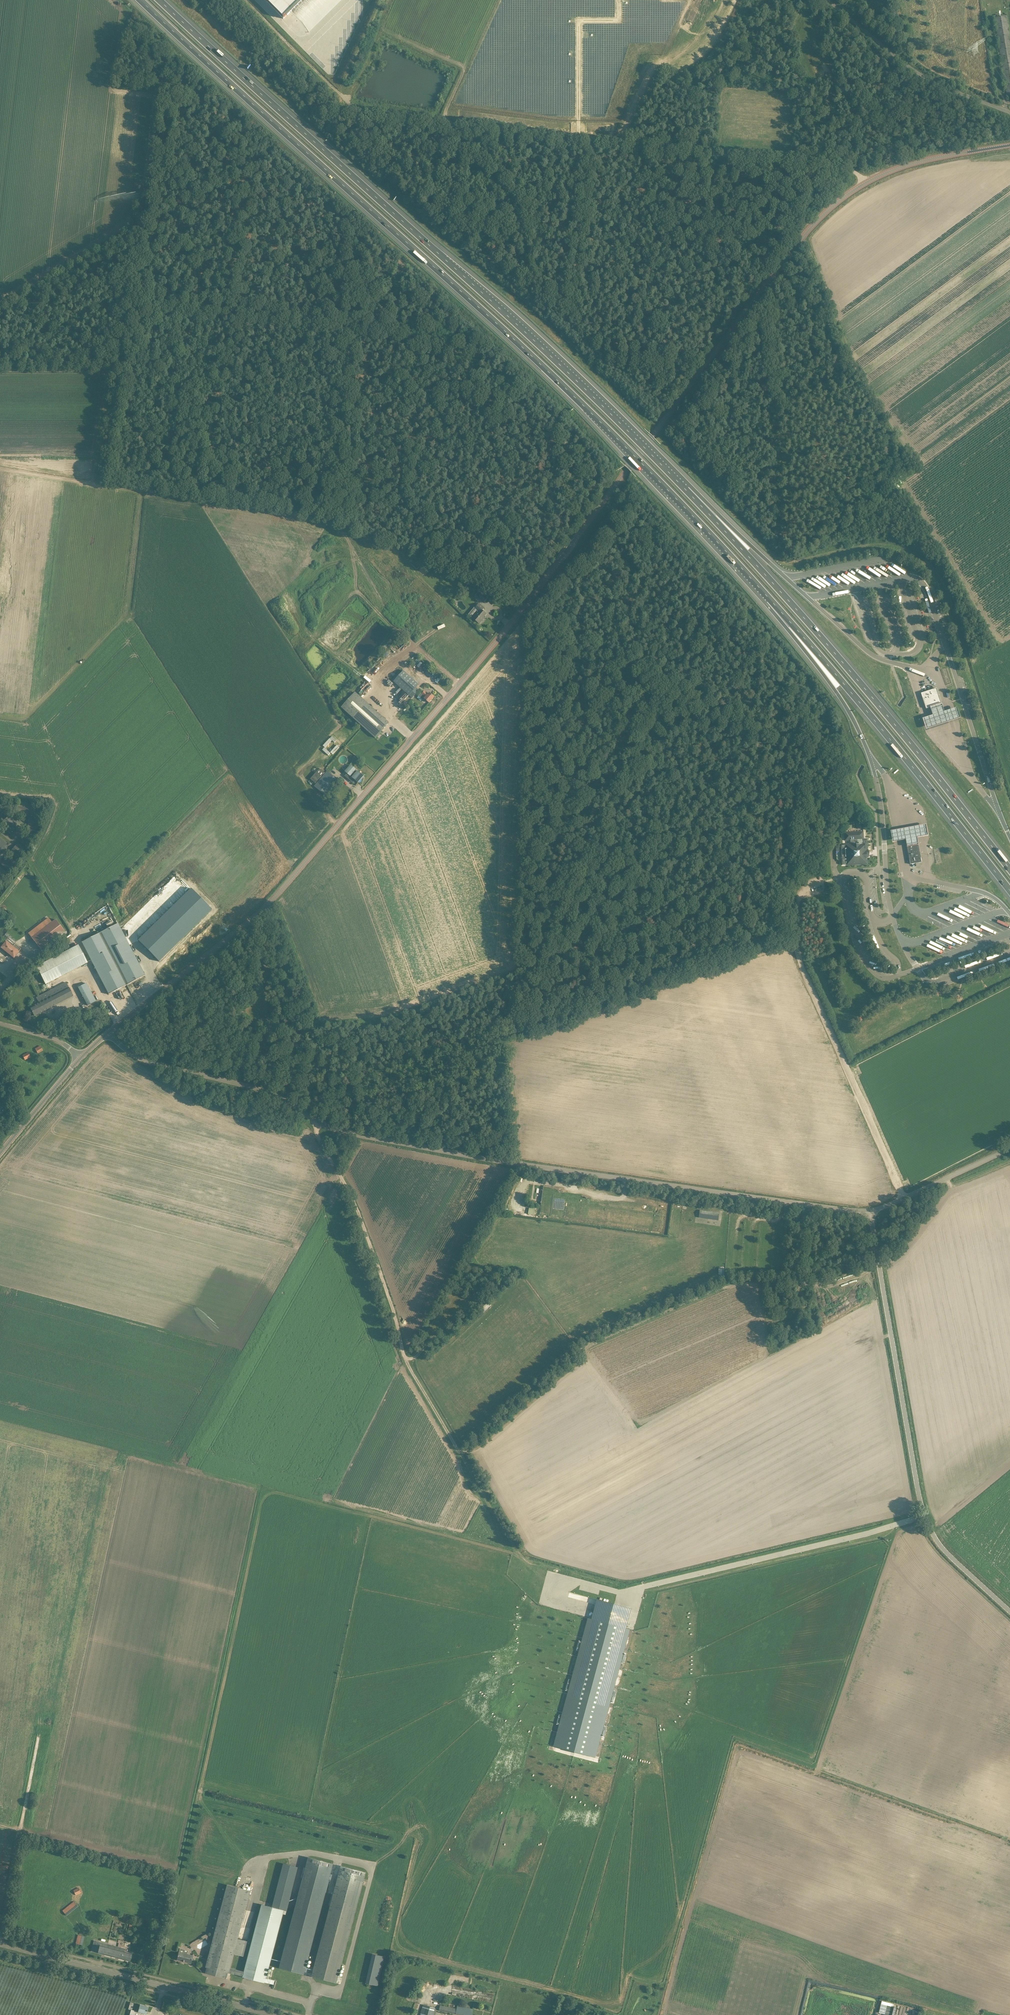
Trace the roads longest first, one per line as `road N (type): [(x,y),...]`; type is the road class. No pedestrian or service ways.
road 1 (tertiary): [(108,1033),(285,887),(523,610),(833,206),(897,169),(1009,145)]
road 2 (motorway): [(141,0),(589,410),(770,599)]
road 3 (unclassified): [(870,1209),(363,1136),(325,1126),(255,1087),(140,1058),(108,1033)]
road 4 (motorway): [(684,488),(160,0)]
road 5 (track): [(673,688),(443,568),(330,524),(104,484)]
road 6 (track): [(337,111),(835,168),(866,183)]
road 7 (motorway): [(1009,870),(887,715),(684,488)]
road 8 (track): [(315,1120),(408,1360),(524,1560)]
road 9 (unclassified): [(1009,1610),(948,1554),(921,1508),(870,1209)]
road 10 (motorway): [(770,599),(1009,891)]
road 11 (track): [(673,688),(520,1031)]
road 12 (track): [(520,1031),(797,935)]
road 13 (track): [(904,1198),(797,935)]
road 14 (tertiary): [(274,2014),(0,1943)]
road 15 (track): [(348,323),(133,298)]
road 16 (unclassified): [(1009,113),(927,78),(828,0)]
road 17 (track): [(133,298),(158,94)]
road 18 (track): [(348,323),(330,524)]
road 19 (track): [(133,298),(104,484)]
road 20 (motorway): [(770,599),(849,712),(871,757)]
road 21 (track): [(590,141),(569,317)]
road 22 (unclassified): [(870,1209),(1009,1148)]
road 23 (track): [(520,1031),(510,1034),(518,1164)]
road 24 (track): [(794,738),(745,730),(673,688)]
road 25 (motorway): [(781,573),(684,488)]
road 26 (tertiary): [(0,1155),(82,1057)]

